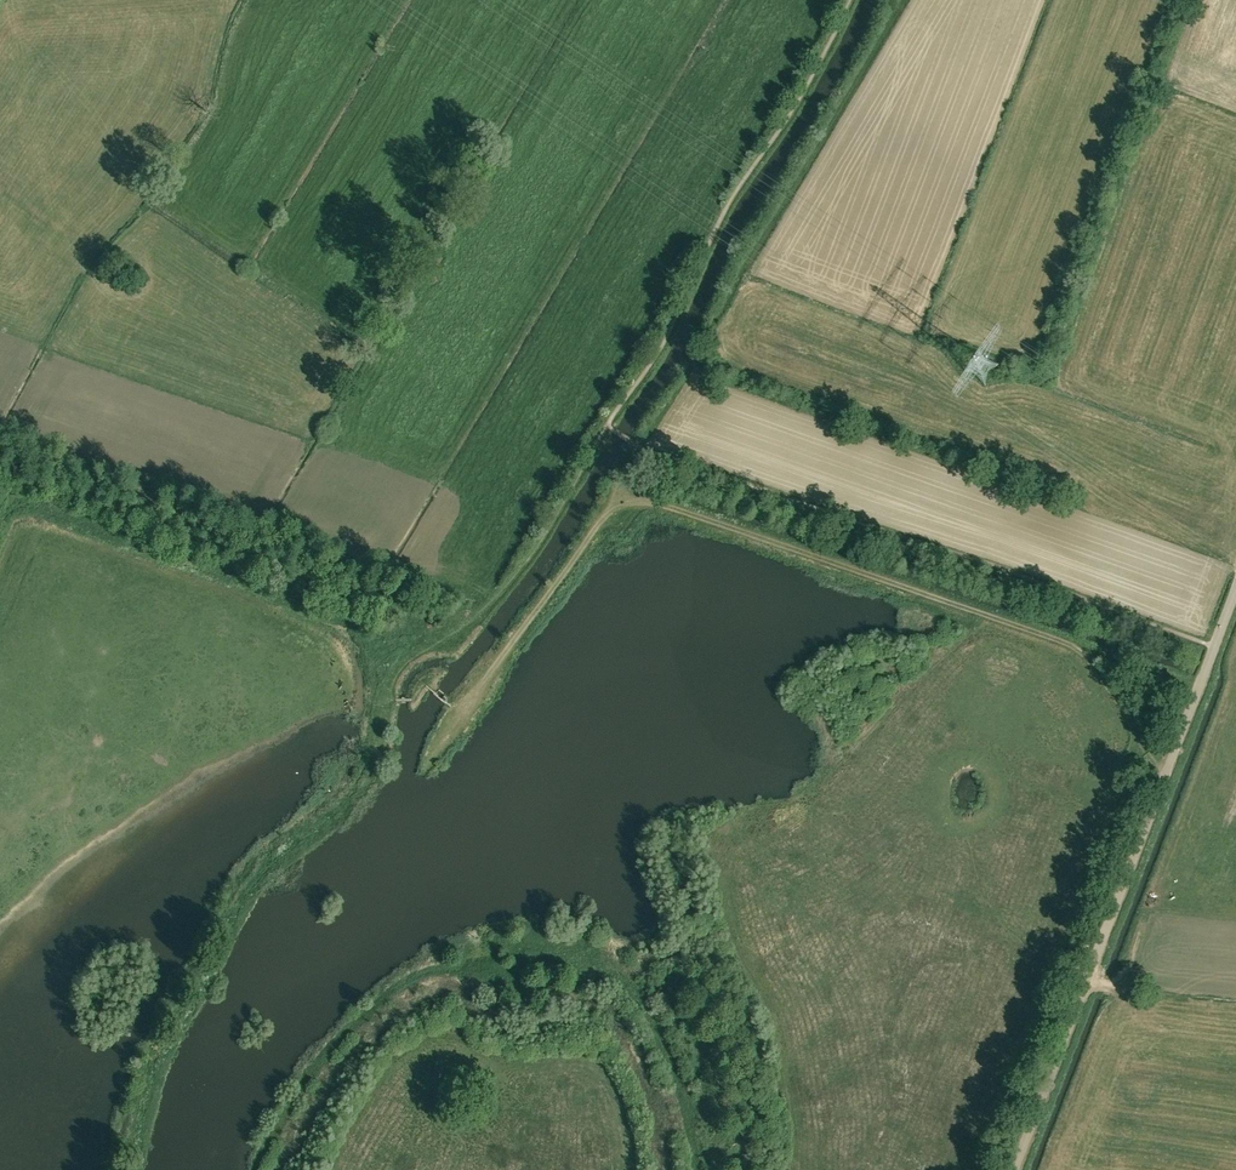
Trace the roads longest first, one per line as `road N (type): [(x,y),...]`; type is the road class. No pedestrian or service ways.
road 1 (unclassified): [(1216,646),(1016,1169)]

